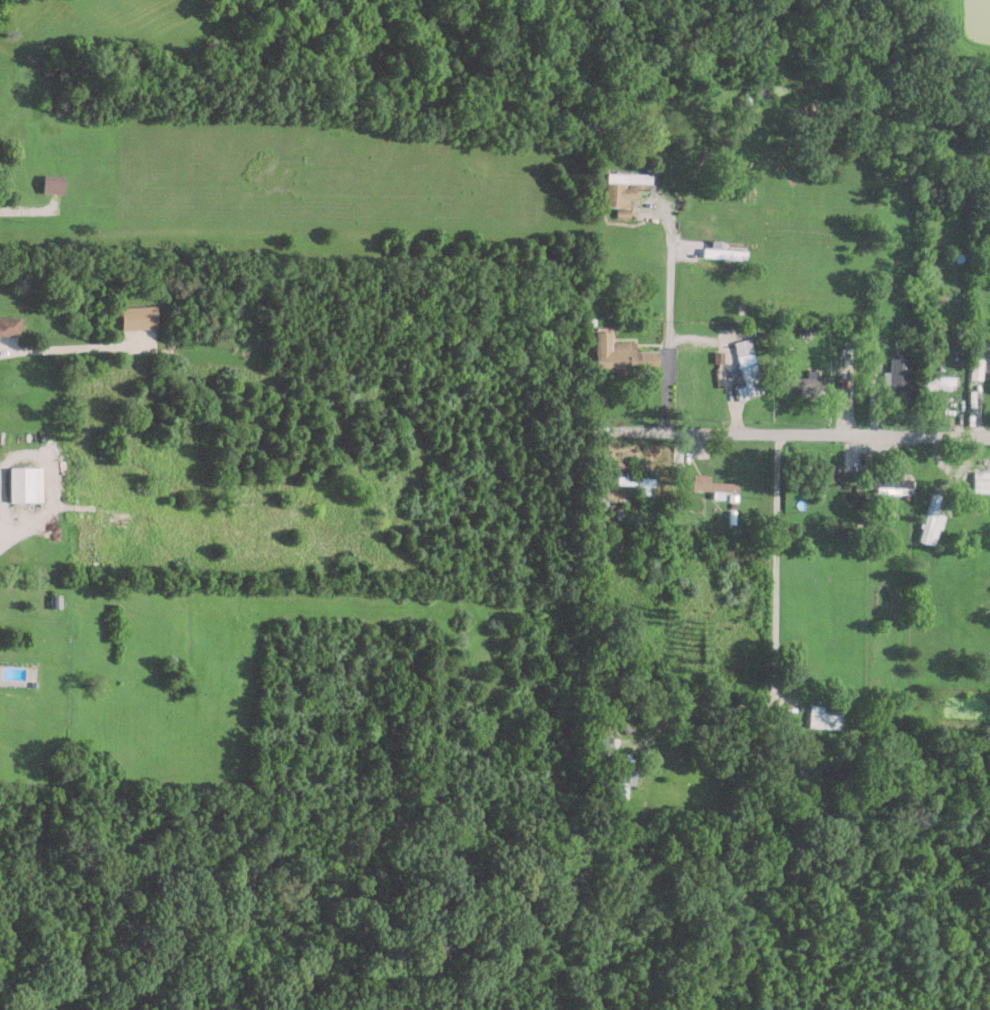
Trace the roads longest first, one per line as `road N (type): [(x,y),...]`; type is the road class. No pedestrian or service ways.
road 1 (residential): [(989,439),(596,430)]
road 2 (residential): [(779,434),(771,712)]
road 3 (residential): [(666,434),(663,203)]

